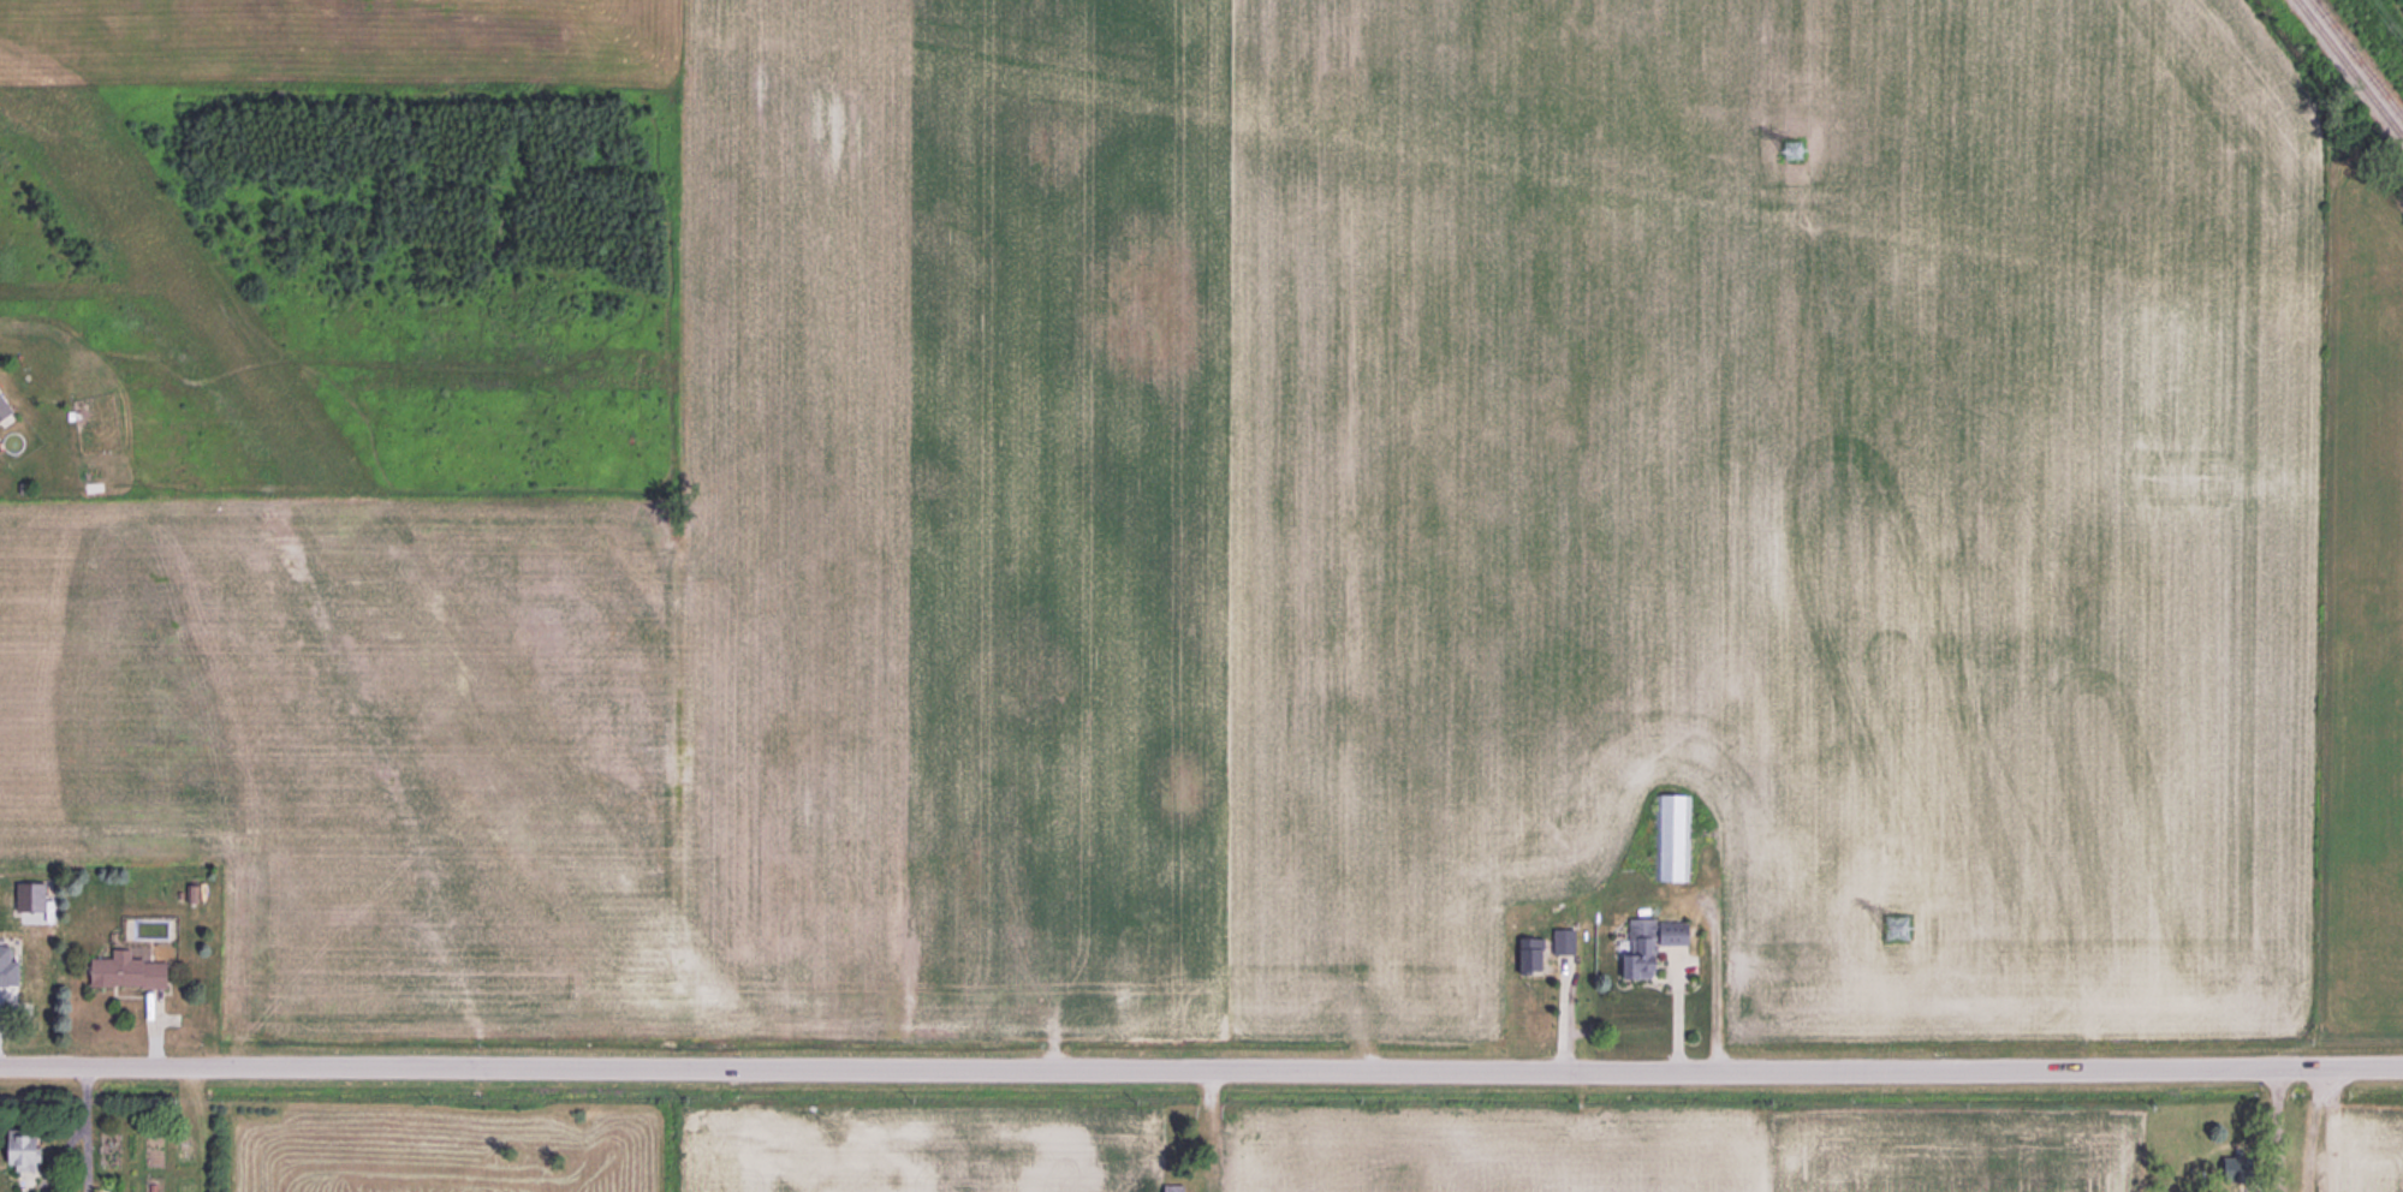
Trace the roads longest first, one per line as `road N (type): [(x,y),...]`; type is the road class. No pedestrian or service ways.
road 1 (residential): [(0,1064),(2402,1068)]

